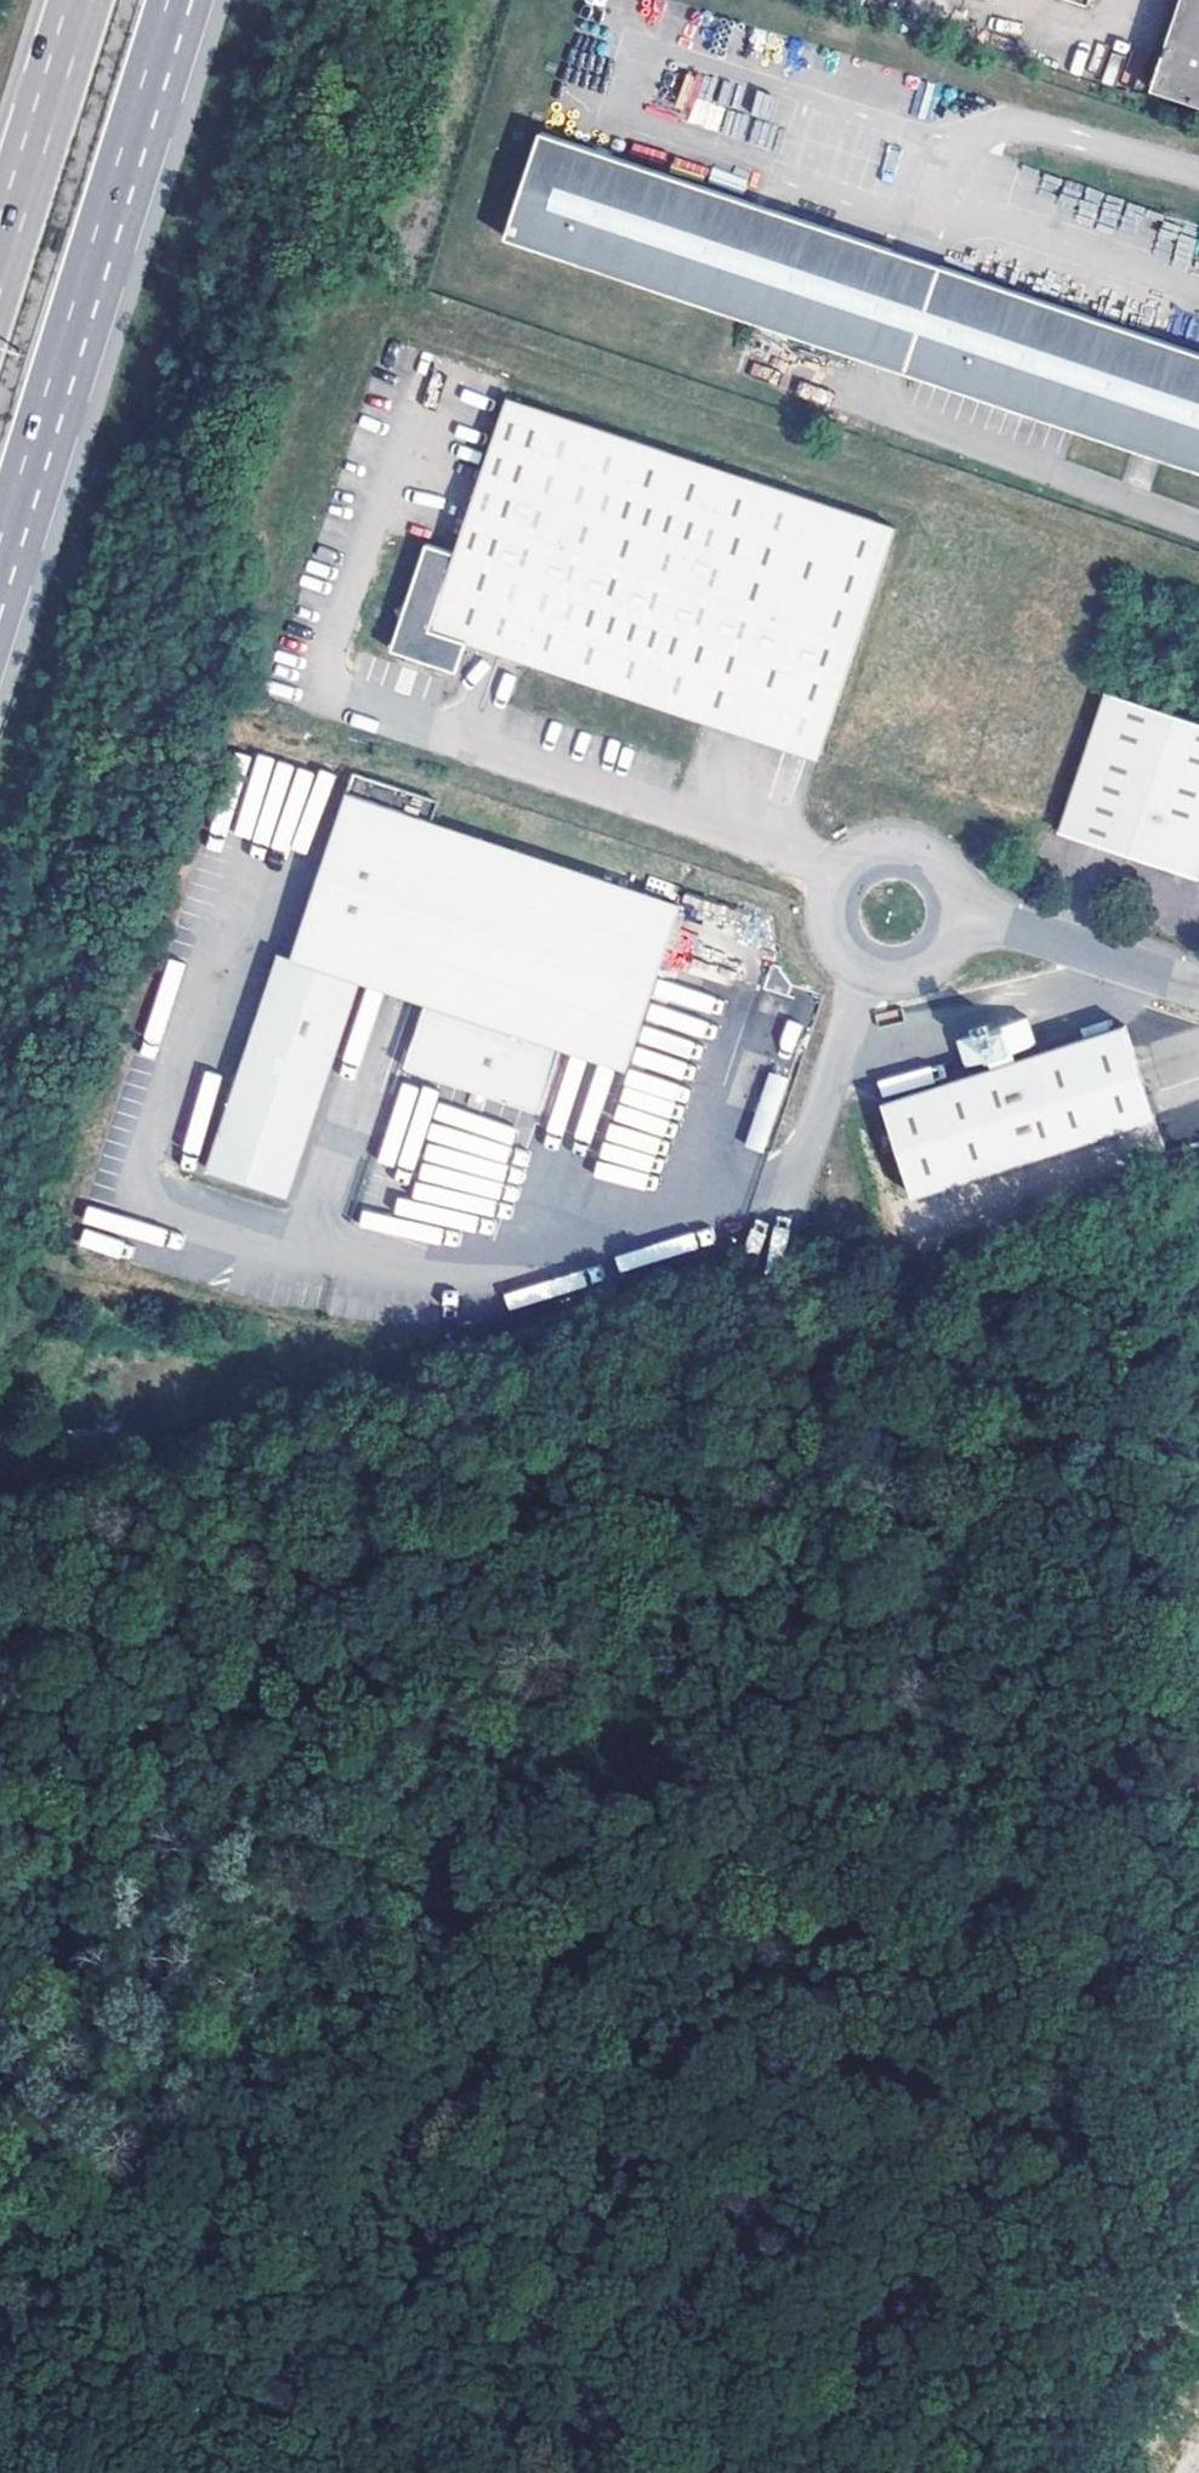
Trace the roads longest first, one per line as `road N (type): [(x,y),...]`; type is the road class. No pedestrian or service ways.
road 1 (motorway): [(0,539),(167,0)]
road 2 (unclassified): [(920,849),(875,847),(839,874),(827,917),(832,940),(863,974),(906,981),(945,961),(964,922)]
road 3 (motorway): [(91,0),(0,285)]
road 4 (unclassified): [(1198,988),(1013,926),(964,922)]

